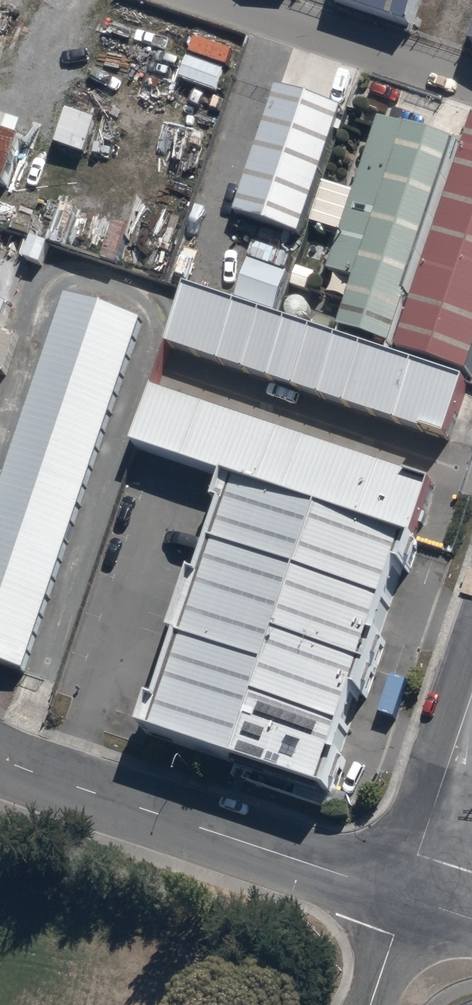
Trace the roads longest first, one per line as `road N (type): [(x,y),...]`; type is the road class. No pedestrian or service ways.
road 1 (unclassified): [(0,757),(406,895)]
road 2 (unclassified): [(471,691),(406,895)]

